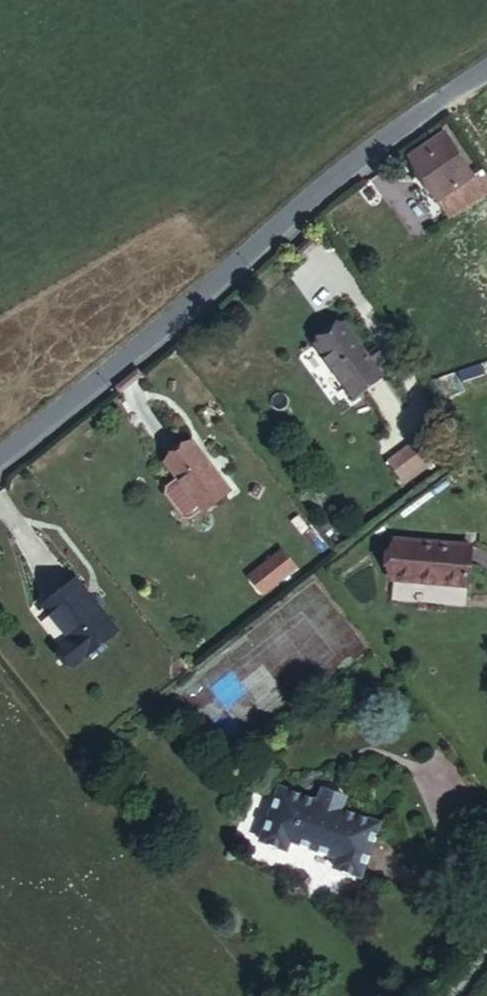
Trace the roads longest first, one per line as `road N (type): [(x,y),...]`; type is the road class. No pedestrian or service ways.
road 1 (residential): [(486,81),(294,213),(107,381),(0,460)]

